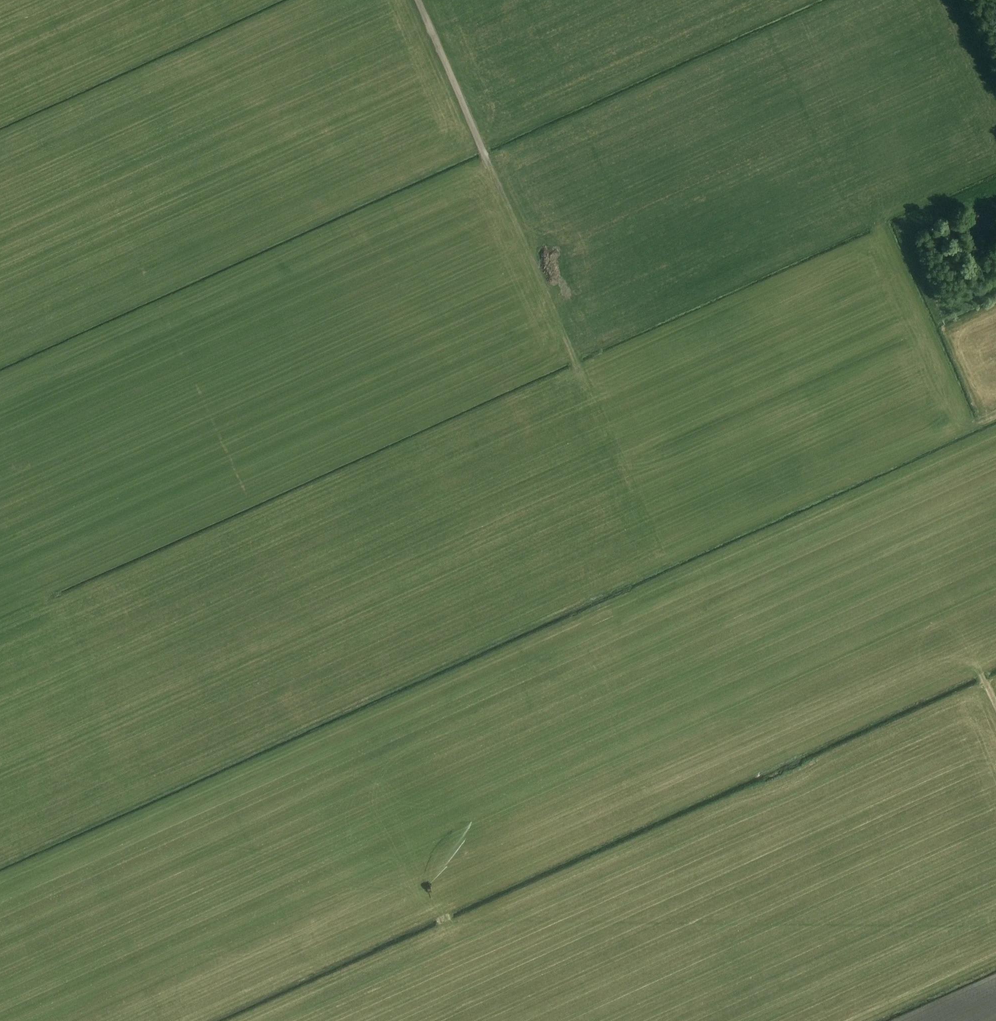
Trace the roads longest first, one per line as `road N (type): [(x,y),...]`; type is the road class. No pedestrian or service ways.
road 1 (track): [(419,0),(488,165),(601,362)]

